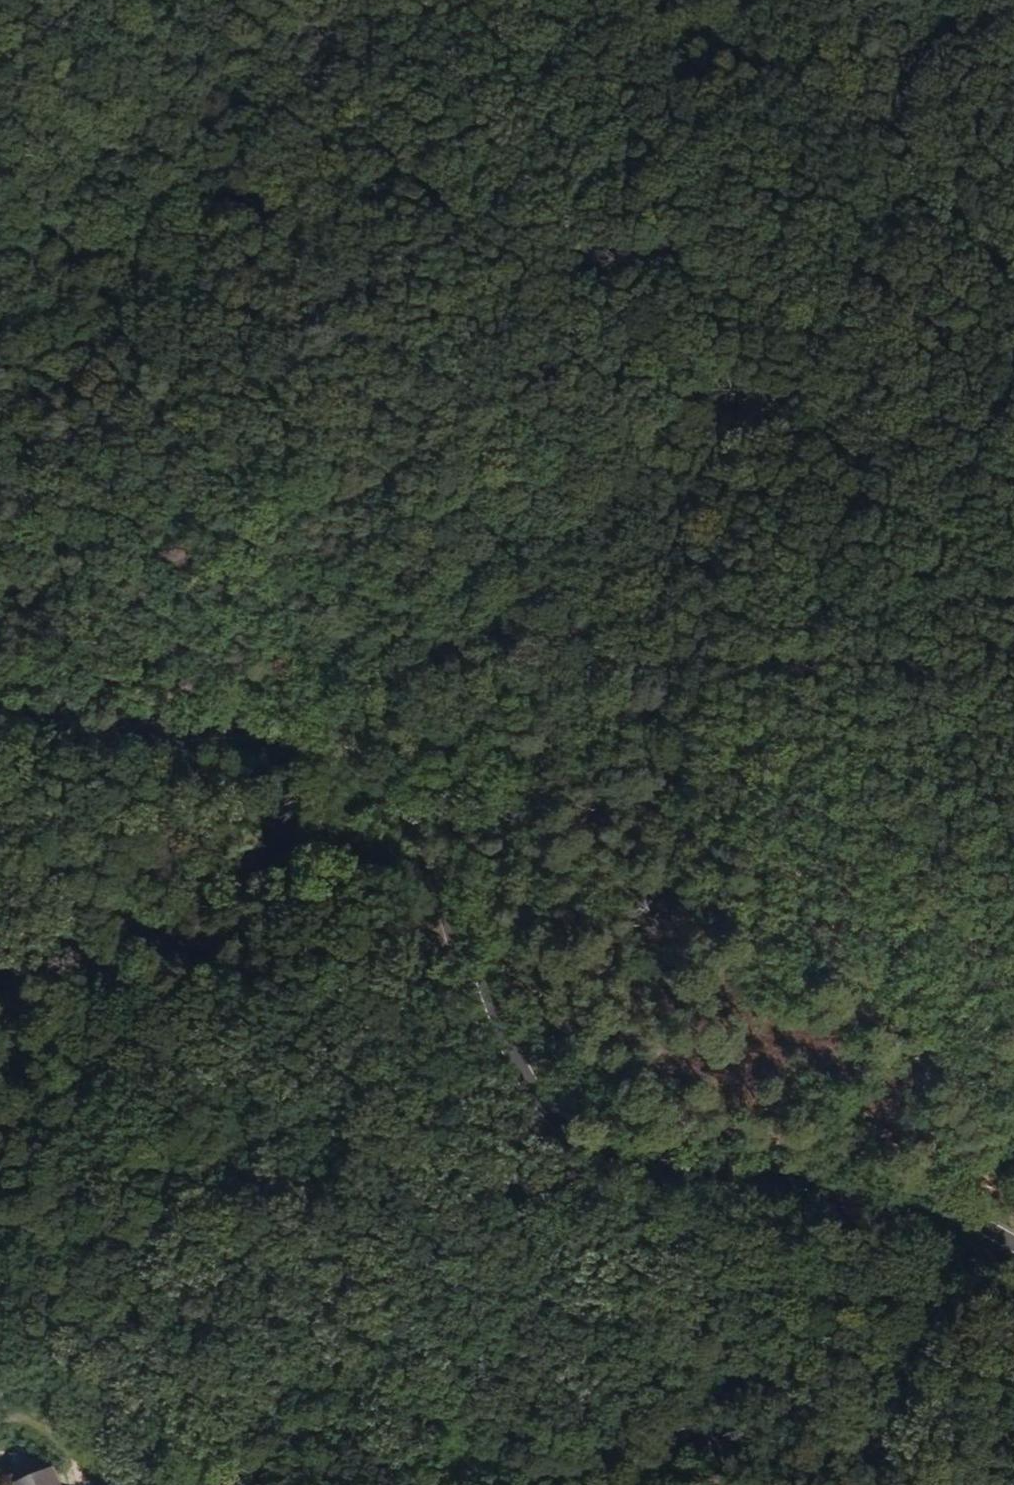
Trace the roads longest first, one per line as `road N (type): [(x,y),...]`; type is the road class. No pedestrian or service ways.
road 1 (secondary): [(1013,1238),(919,1197),(658,1175),(564,1138),(540,1115),(503,1051),(417,816),(382,768),(358,752),(301,732),(102,739),(33,721),(0,702)]
road 2 (track): [(453,925),(412,957),(404,1002),(418,1065),(459,1159),(535,1232),(726,1321),(819,1374),(868,1431),(873,1484)]
road 3 (track): [(1013,342),(869,190),(621,0)]

